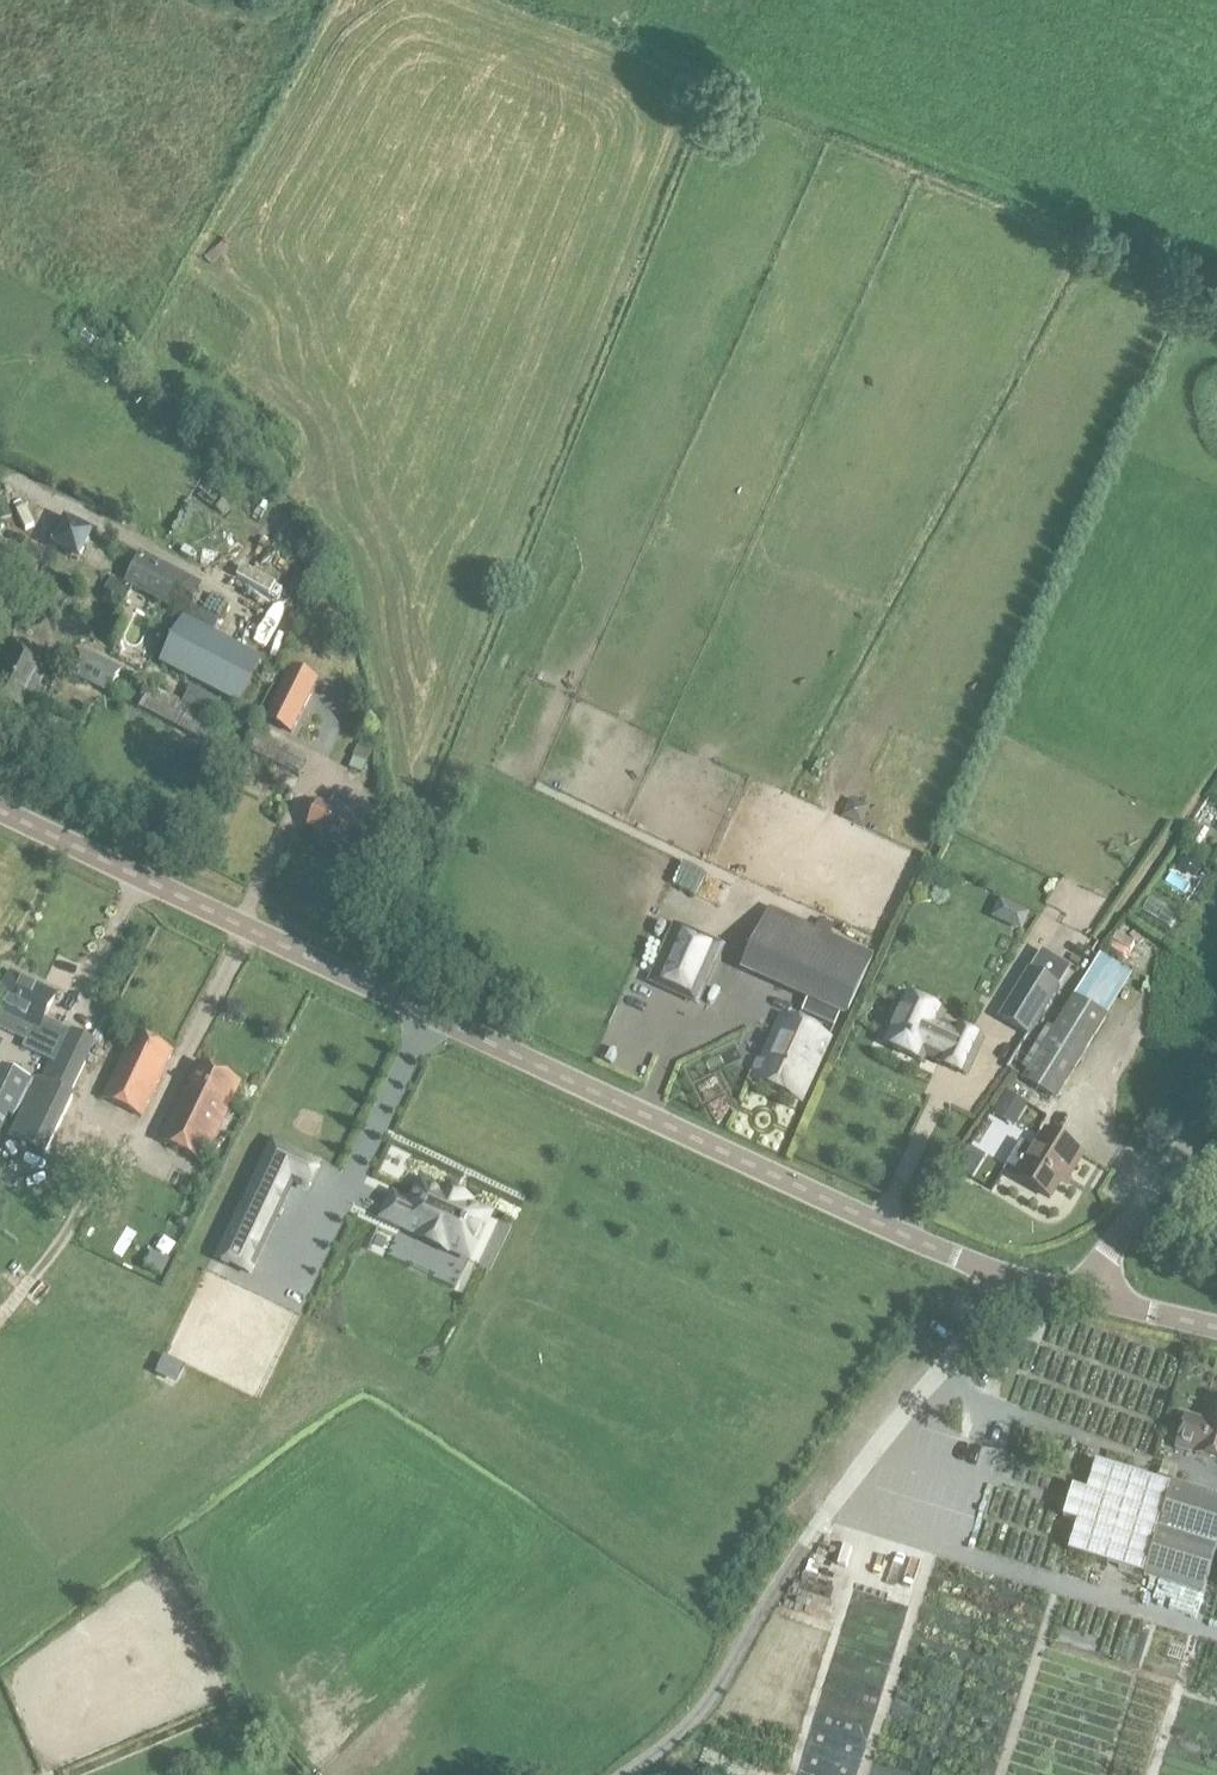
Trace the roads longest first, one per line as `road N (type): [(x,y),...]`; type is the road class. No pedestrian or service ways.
road 1 (residential): [(1017,1280),(614,1103),(0,810)]
road 2 (unclassified): [(625,1774),(679,1725),(903,1419),(1017,1280)]
road 3 (unclassified): [(1084,1297),(1216,1107)]
road 4 (residential): [(1216,1327),(1084,1297)]

